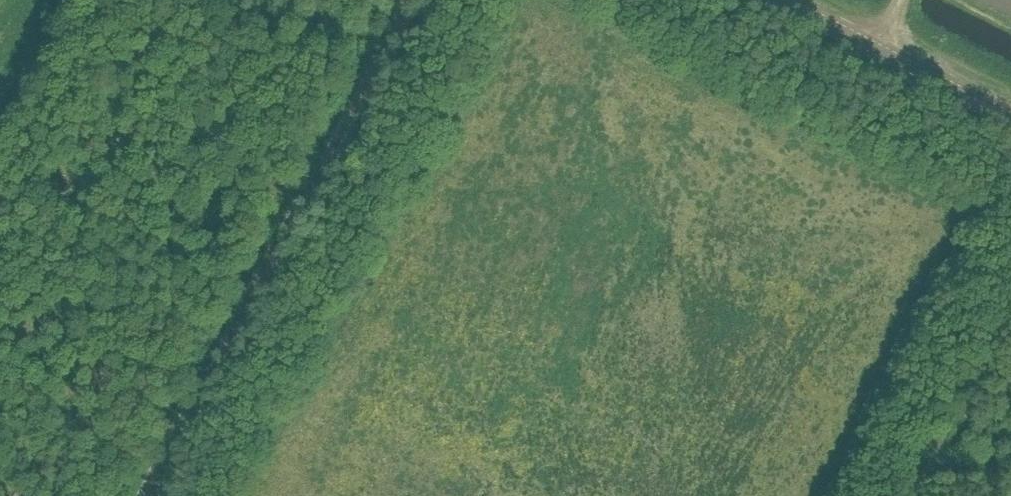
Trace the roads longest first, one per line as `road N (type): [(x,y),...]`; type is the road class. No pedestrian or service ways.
road 1 (track): [(415,0),(394,54),(149,495)]
road 2 (unclassified): [(1010,120),(780,0)]

